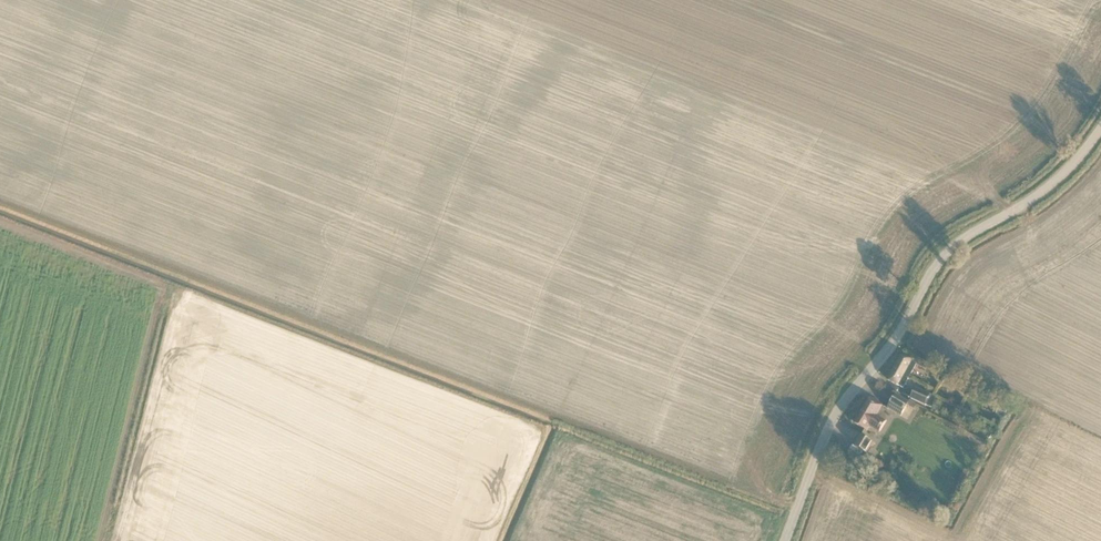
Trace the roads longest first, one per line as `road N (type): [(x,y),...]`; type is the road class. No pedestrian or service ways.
road 1 (tertiary): [(783,540),(833,419),(897,334),(935,266),(961,240),(1048,186),(1100,127)]

